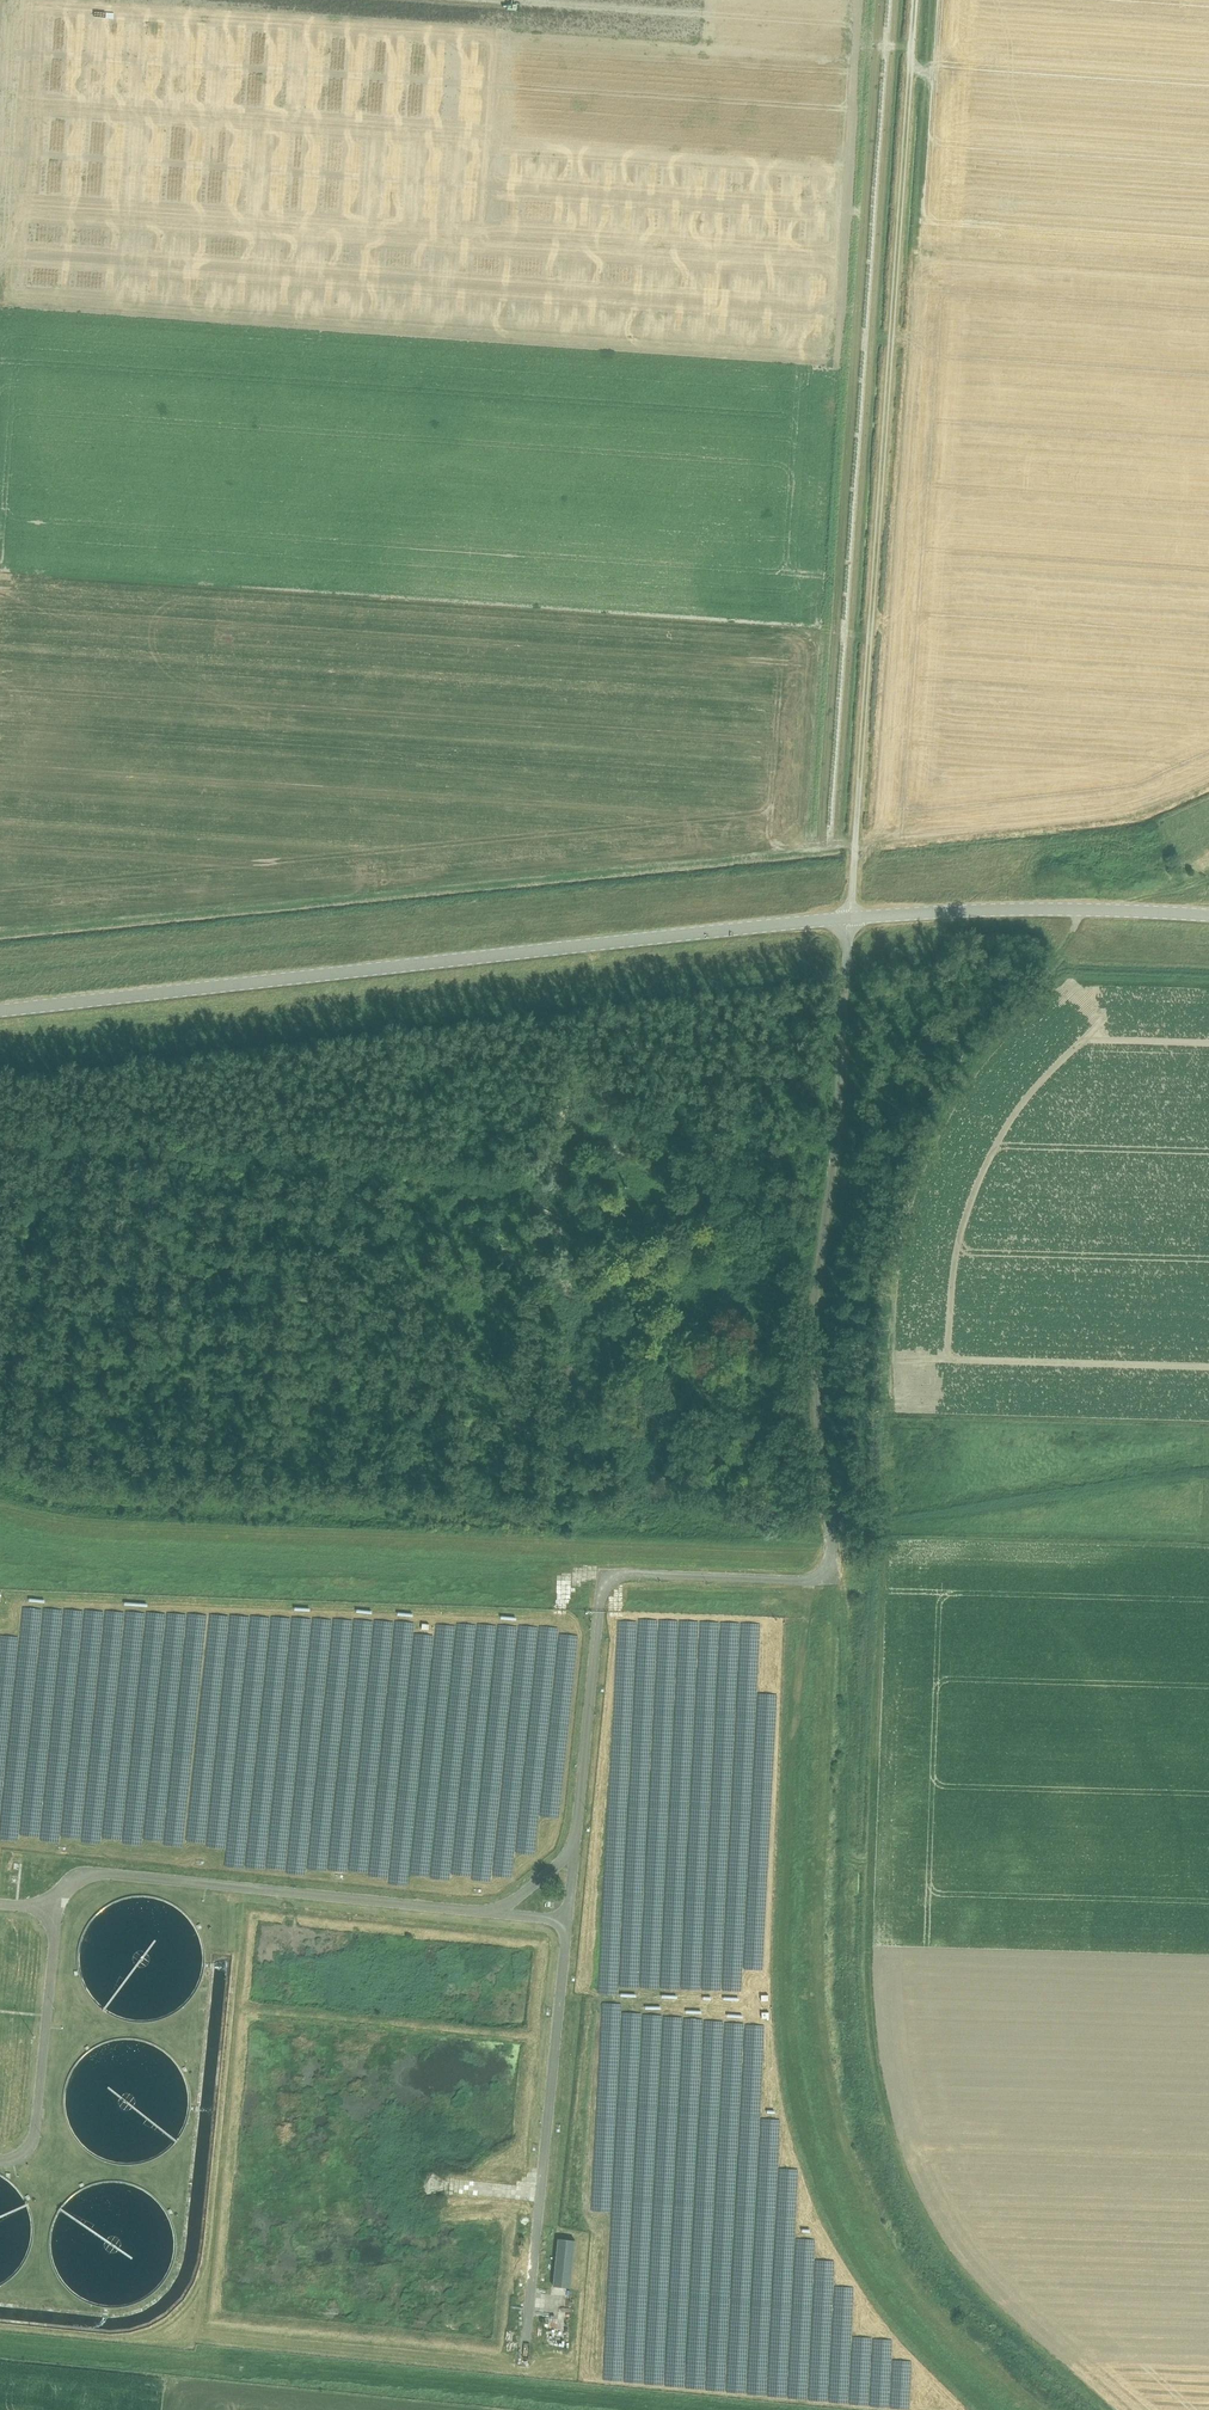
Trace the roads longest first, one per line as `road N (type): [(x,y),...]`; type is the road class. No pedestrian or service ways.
road 1 (tertiary): [(0,1011),(850,917)]
road 2 (track): [(859,777),(913,0)]
road 3 (tertiary): [(1208,915),(1078,909),(850,917)]
road 4 (unclassified): [(850,917),(859,777)]

